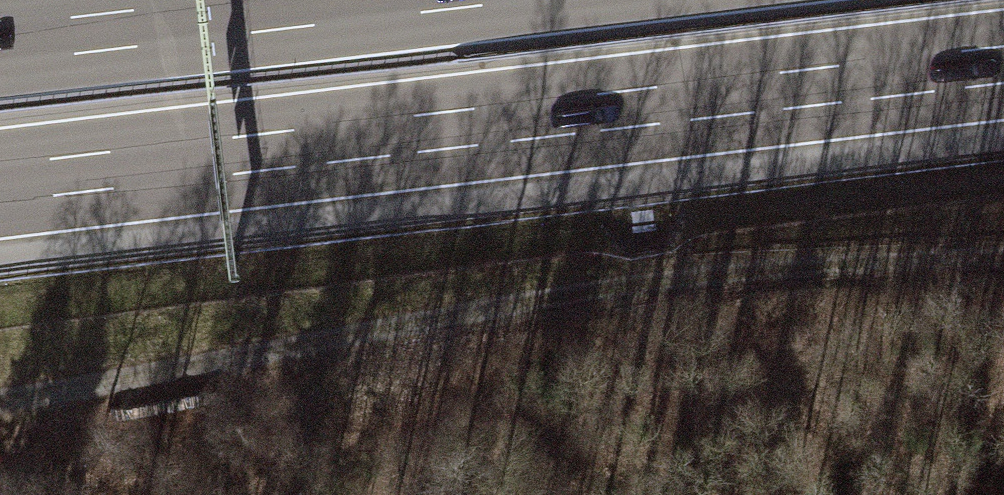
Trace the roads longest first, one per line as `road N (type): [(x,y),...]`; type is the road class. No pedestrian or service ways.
road 1 (unclassified): [(0,395),(622,285),(1003,263)]
road 2 (motorway): [(0,165),(1003,46)]
road 3 (motorway): [(536,0),(0,64)]

